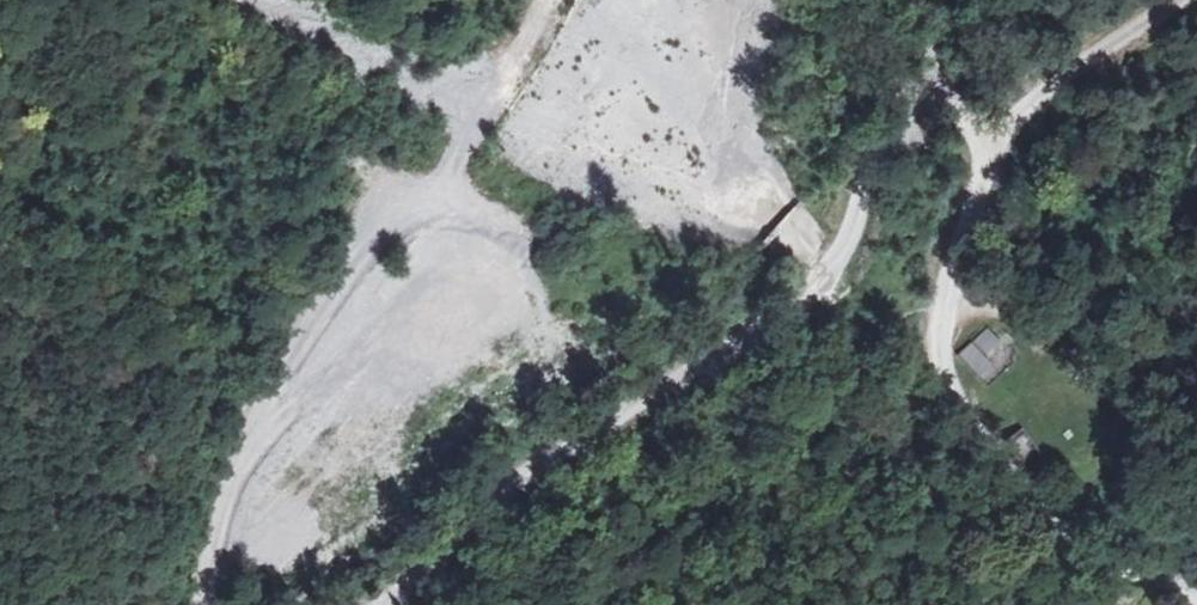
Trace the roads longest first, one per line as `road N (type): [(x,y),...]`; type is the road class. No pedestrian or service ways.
road 1 (track): [(985,145),(949,112),(908,112),(817,286),(555,452),(392,604)]
road 2 (track): [(197,604),(214,505),(299,325),(374,223),(458,159),(476,83),(544,0)]
road 3 (residential): [(985,145),(936,361),(948,413),(974,451),(1081,553),(1196,602)]
road 4 (track): [(985,145),(1188,0)]

